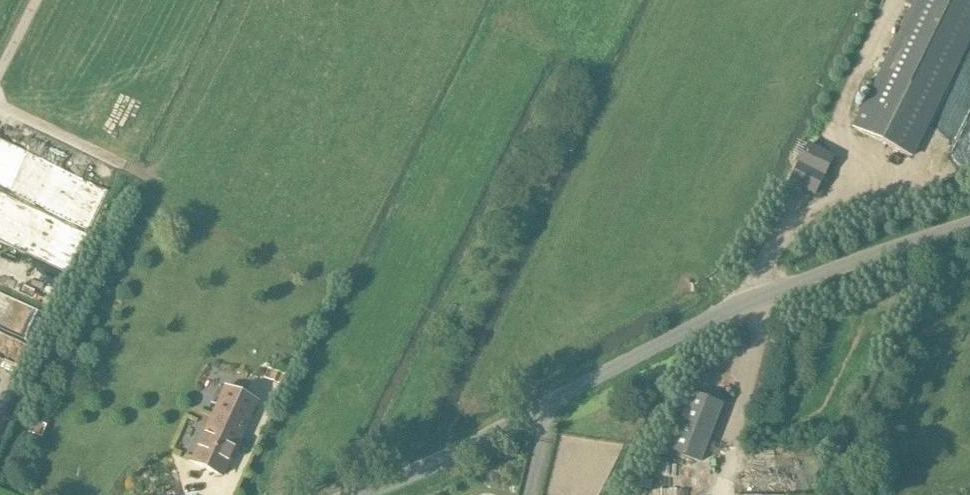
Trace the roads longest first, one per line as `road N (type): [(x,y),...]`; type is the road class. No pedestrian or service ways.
road 1 (unclassified): [(359,494),(421,471),(735,305),(969,226)]

